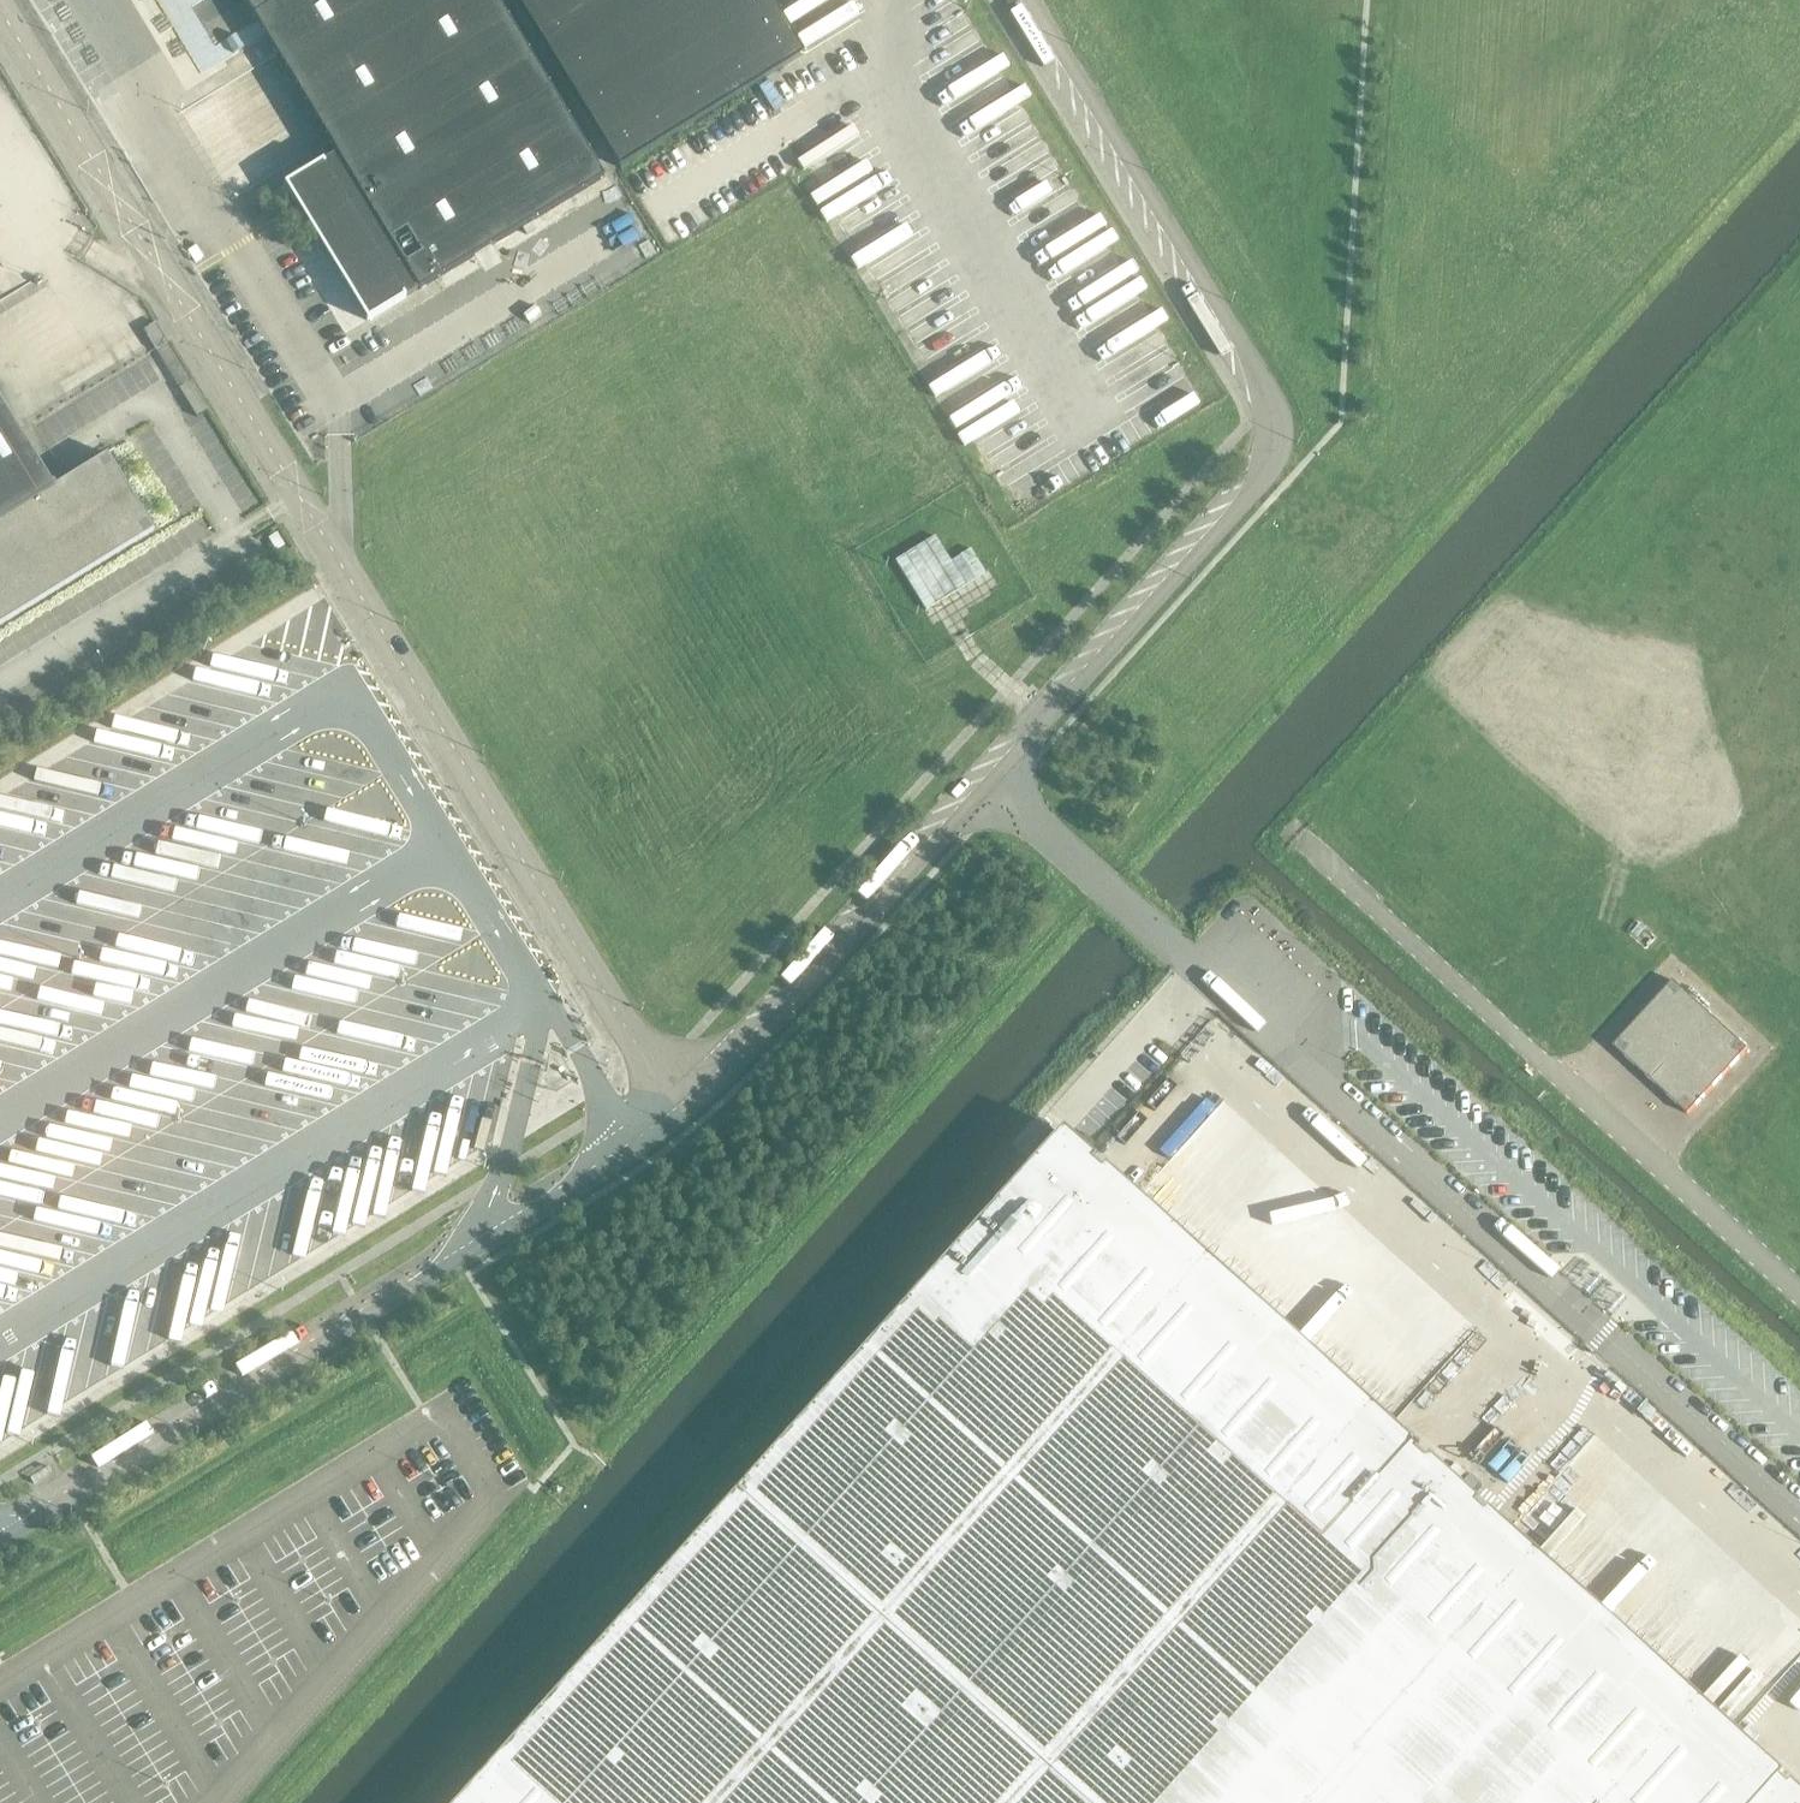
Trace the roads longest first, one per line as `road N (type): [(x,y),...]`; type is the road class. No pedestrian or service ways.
road 1 (unclassified): [(675,1108),(0,10)]
road 2 (unclassified): [(1799,1511),(1253,1021),(1219,978),(1038,815),(1015,742)]
road 3 (tertiary): [(1015,742),(1243,490),(1264,431),(1250,373),(1020,0)]
road 4 (tertiary): [(0,1531),(600,1163),(675,1108)]
road 5 (tertiary): [(675,1108),(1015,742)]

